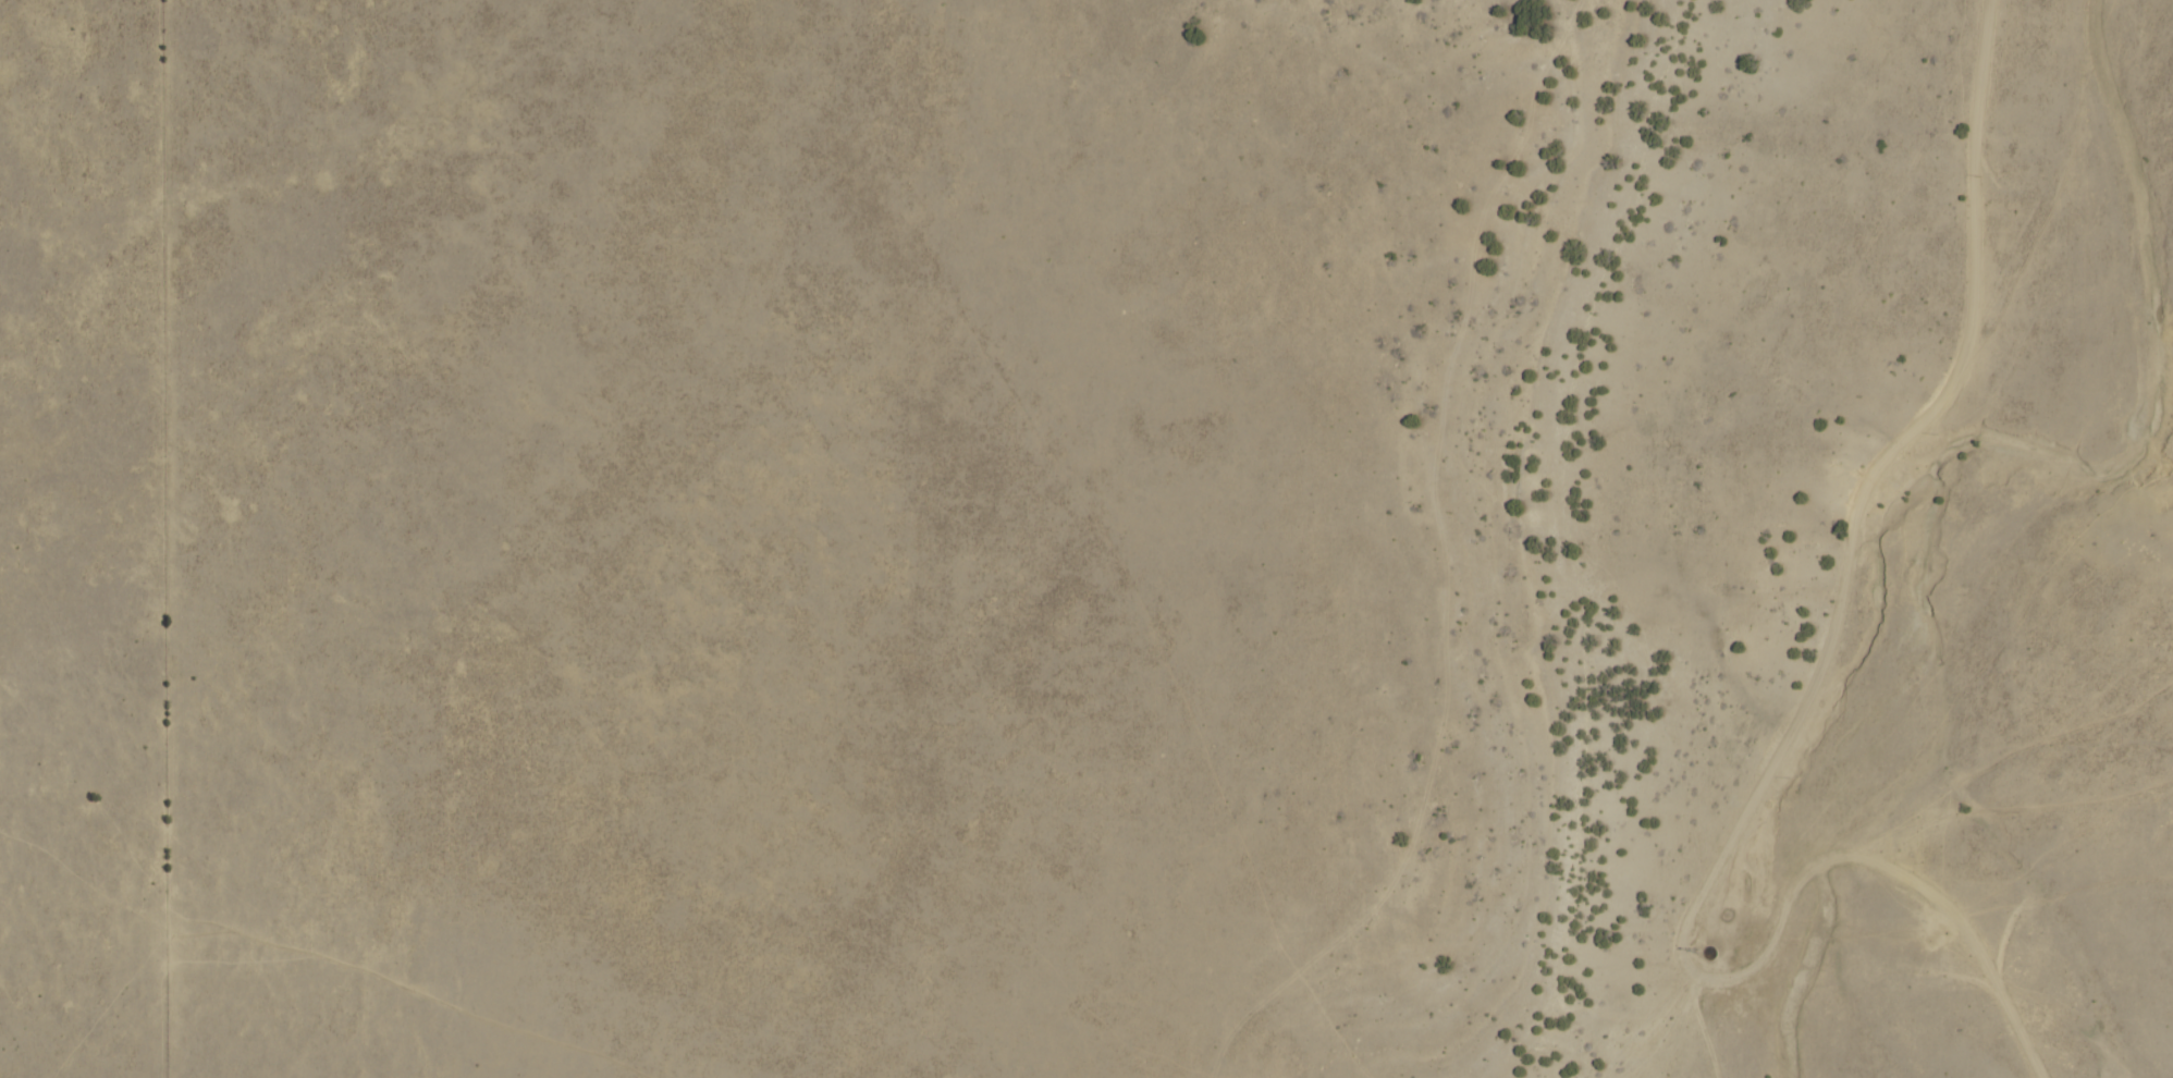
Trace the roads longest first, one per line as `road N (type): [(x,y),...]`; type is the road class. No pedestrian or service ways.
road 1 (residential): [(1960,0),(1957,213),(1706,863),(1701,961),(1729,1077)]

